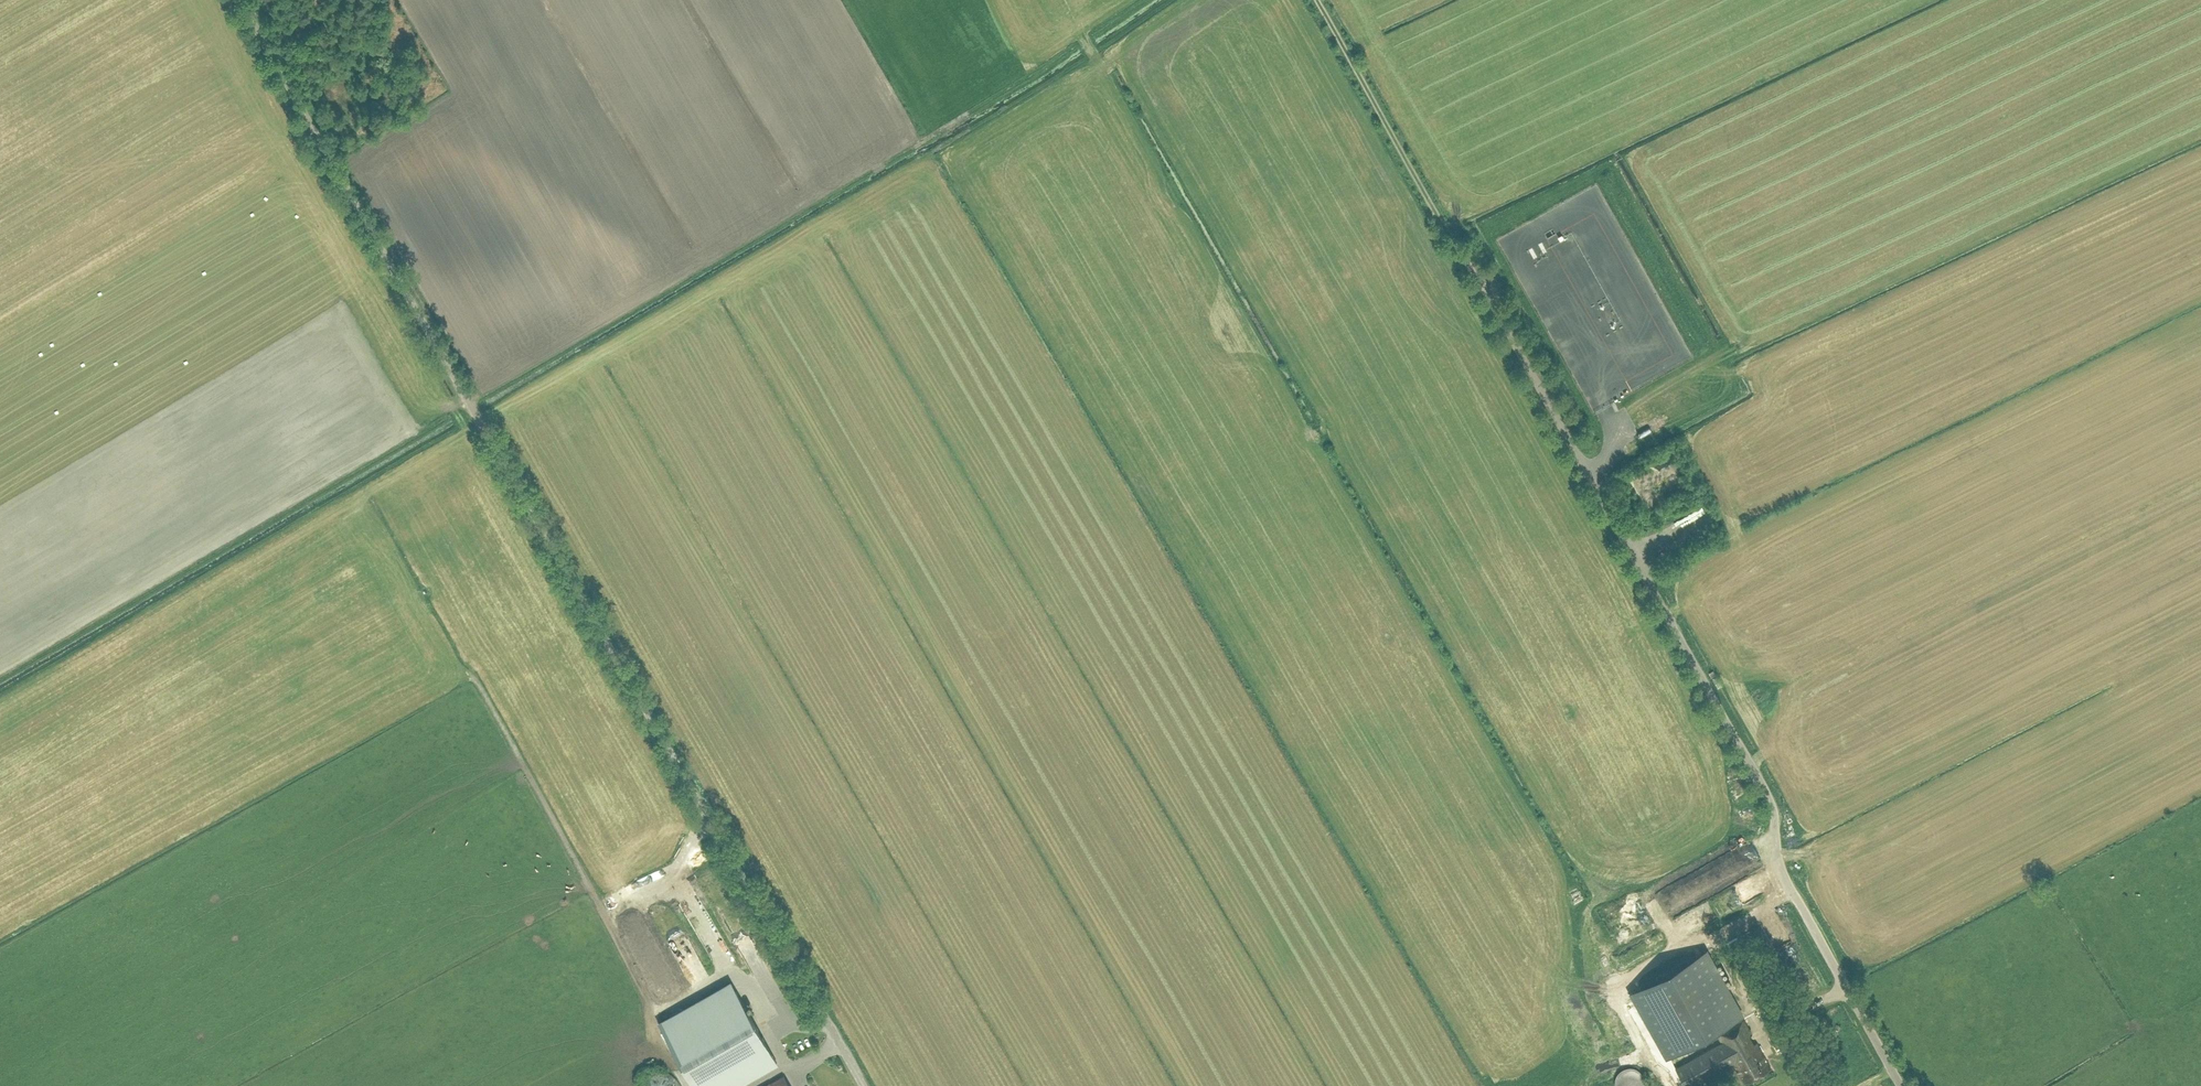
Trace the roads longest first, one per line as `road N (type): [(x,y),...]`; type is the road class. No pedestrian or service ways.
road 1 (unclassified): [(864,1085),(238,0)]
road 2 (unclassified): [(1898,1085),(1774,866),(1770,798),(1462,255)]
road 3 (track): [(1462,255),(1316,0)]

